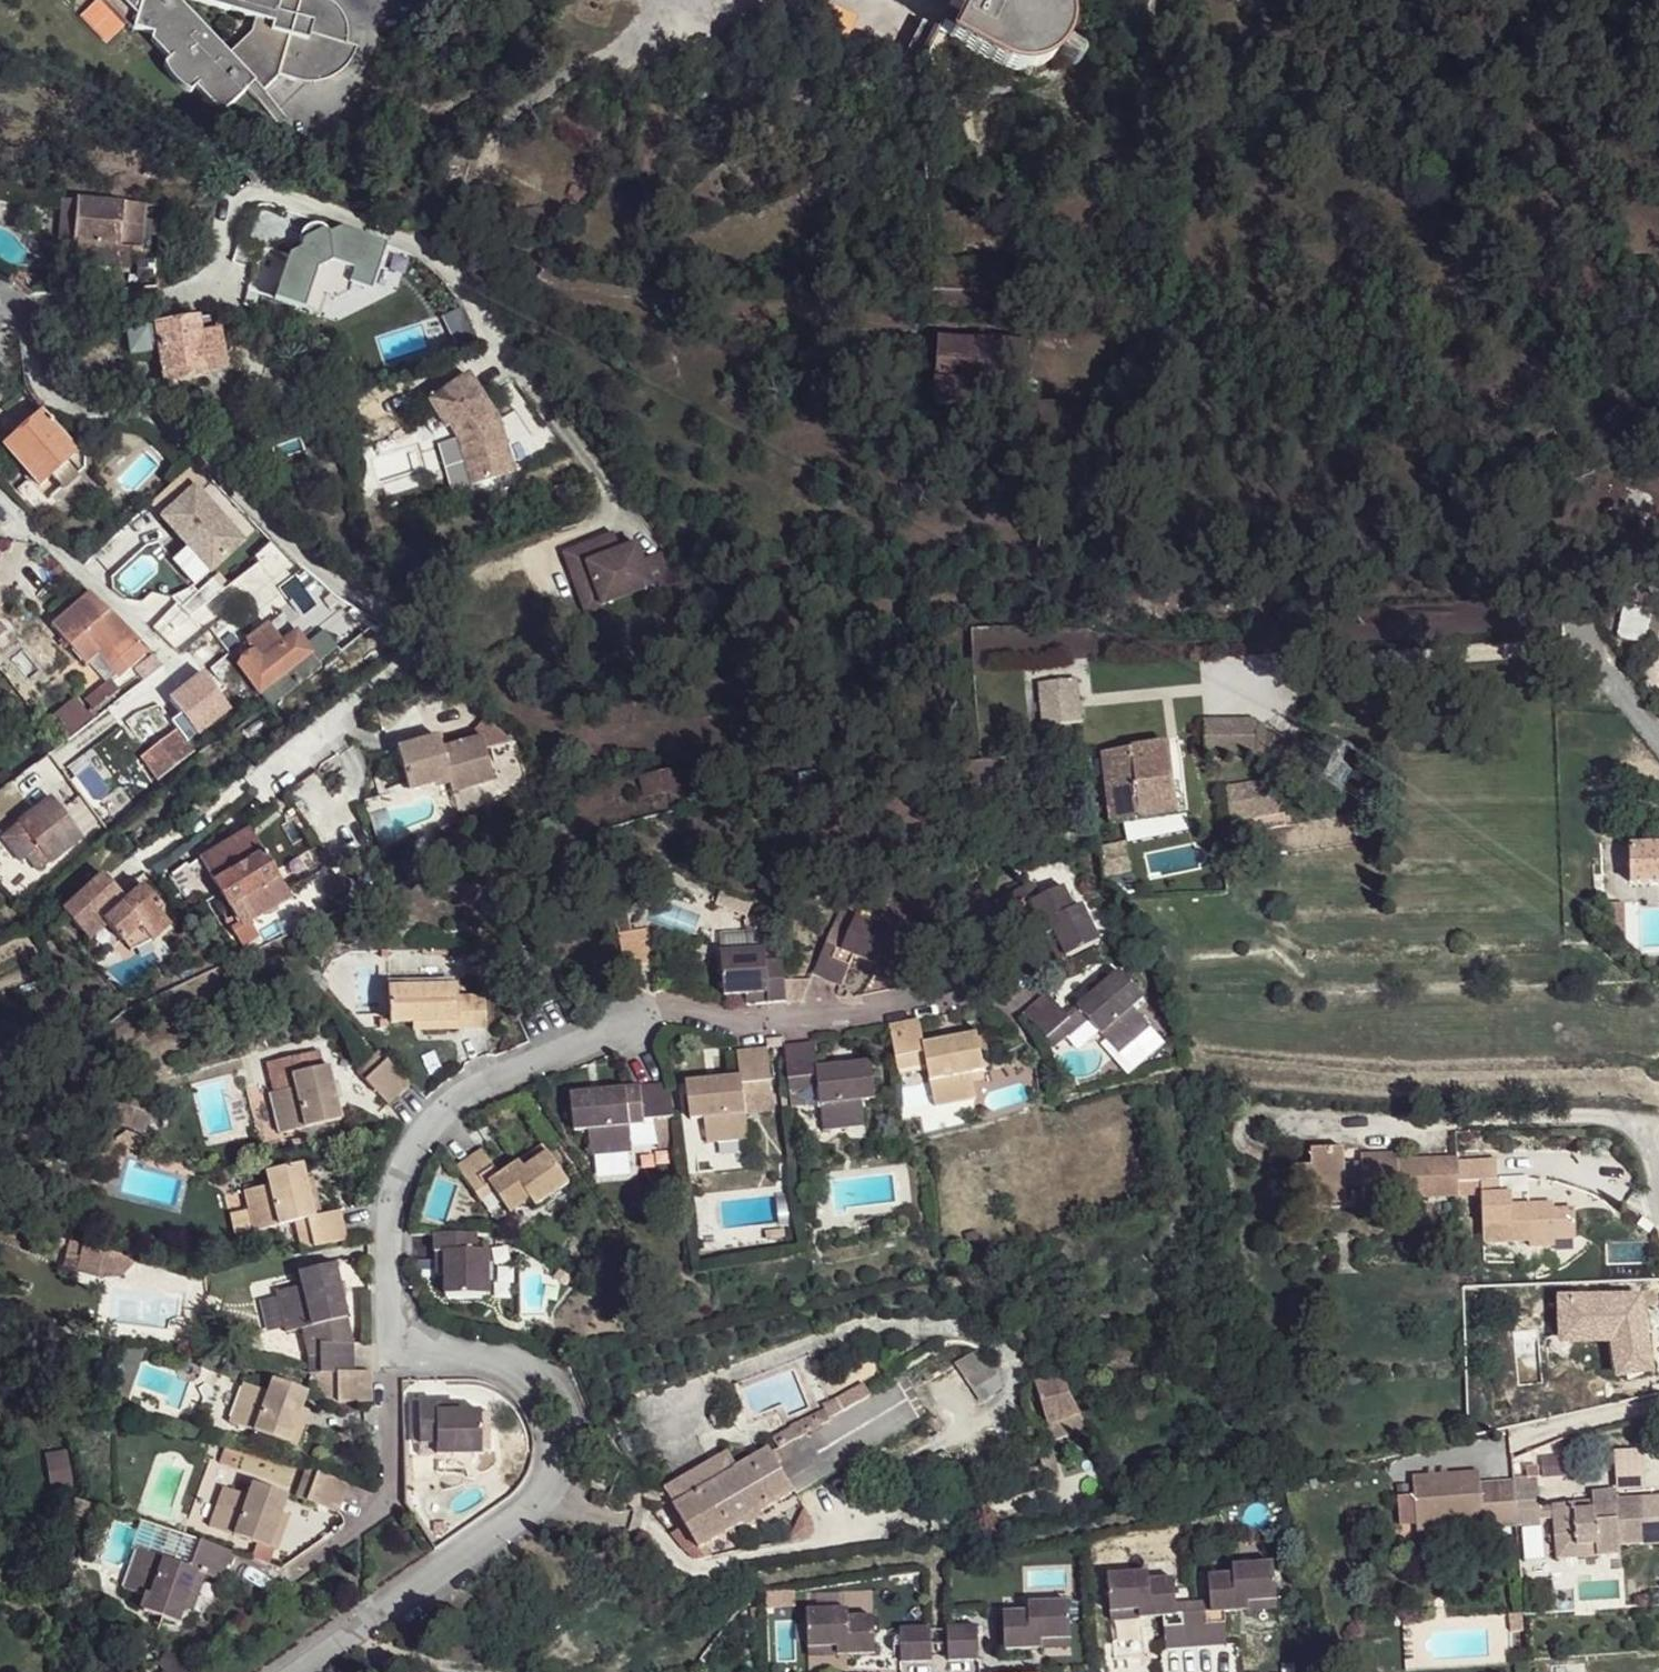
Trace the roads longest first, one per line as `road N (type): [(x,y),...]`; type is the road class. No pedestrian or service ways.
road 1 (residential): [(1016,1001),(987,998),(791,1025),(636,1013),(465,1094),(429,1126),(401,1169),(385,1224),(394,1327),(427,1349),(524,1373)]
road 2 (residential): [(555,1470),(510,1520),(297,1671)]
road 3 (residential): [(555,1470),(571,1440),(567,1414),(554,1389),(524,1373)]

